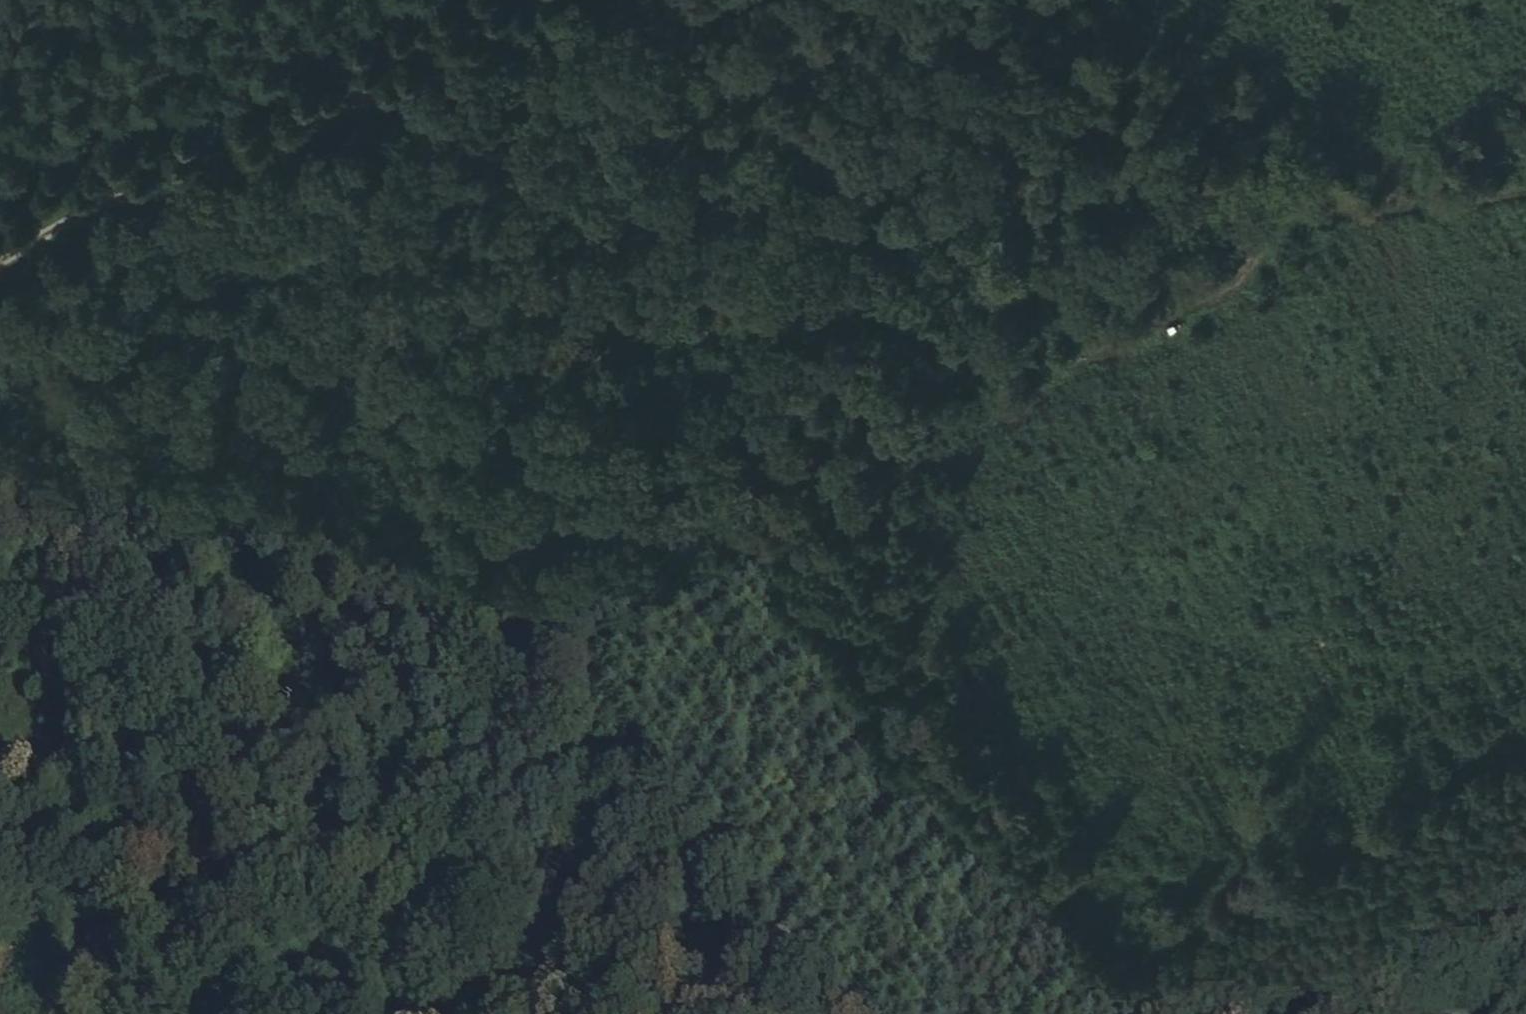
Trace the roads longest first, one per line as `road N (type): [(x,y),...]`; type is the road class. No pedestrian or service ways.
road 1 (track): [(0,265),(161,168),(503,0)]

